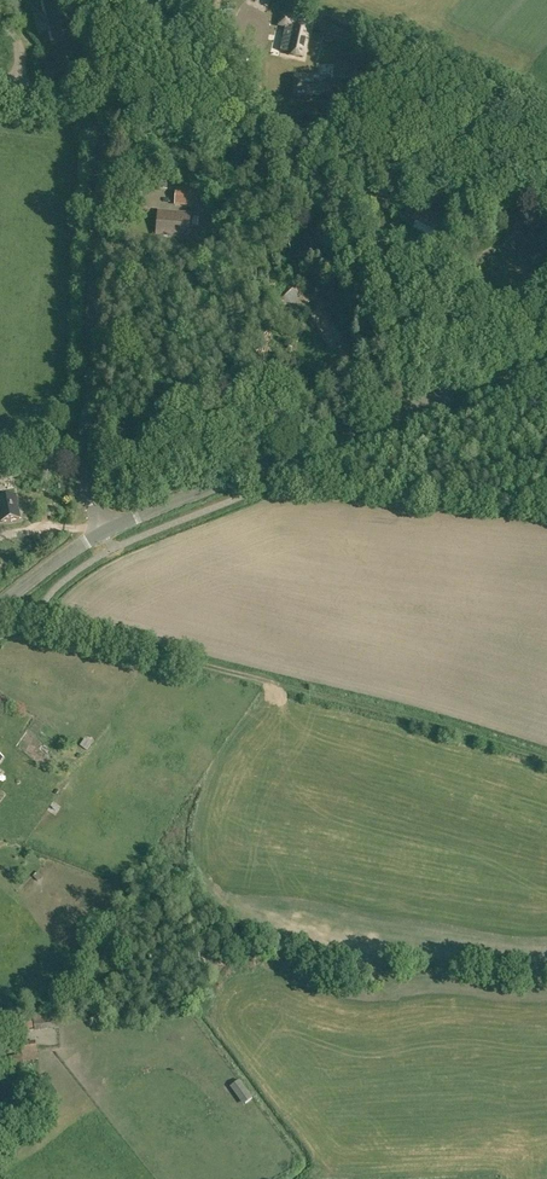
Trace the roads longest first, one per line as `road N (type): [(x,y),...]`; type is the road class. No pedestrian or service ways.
road 1 (tertiary): [(104,531),(546,356)]
road 2 (track): [(546,175),(102,105)]
road 3 (unclassified): [(104,531),(91,500),(84,433),(102,105)]
road 4 (tertiary): [(0,604),(104,531)]

